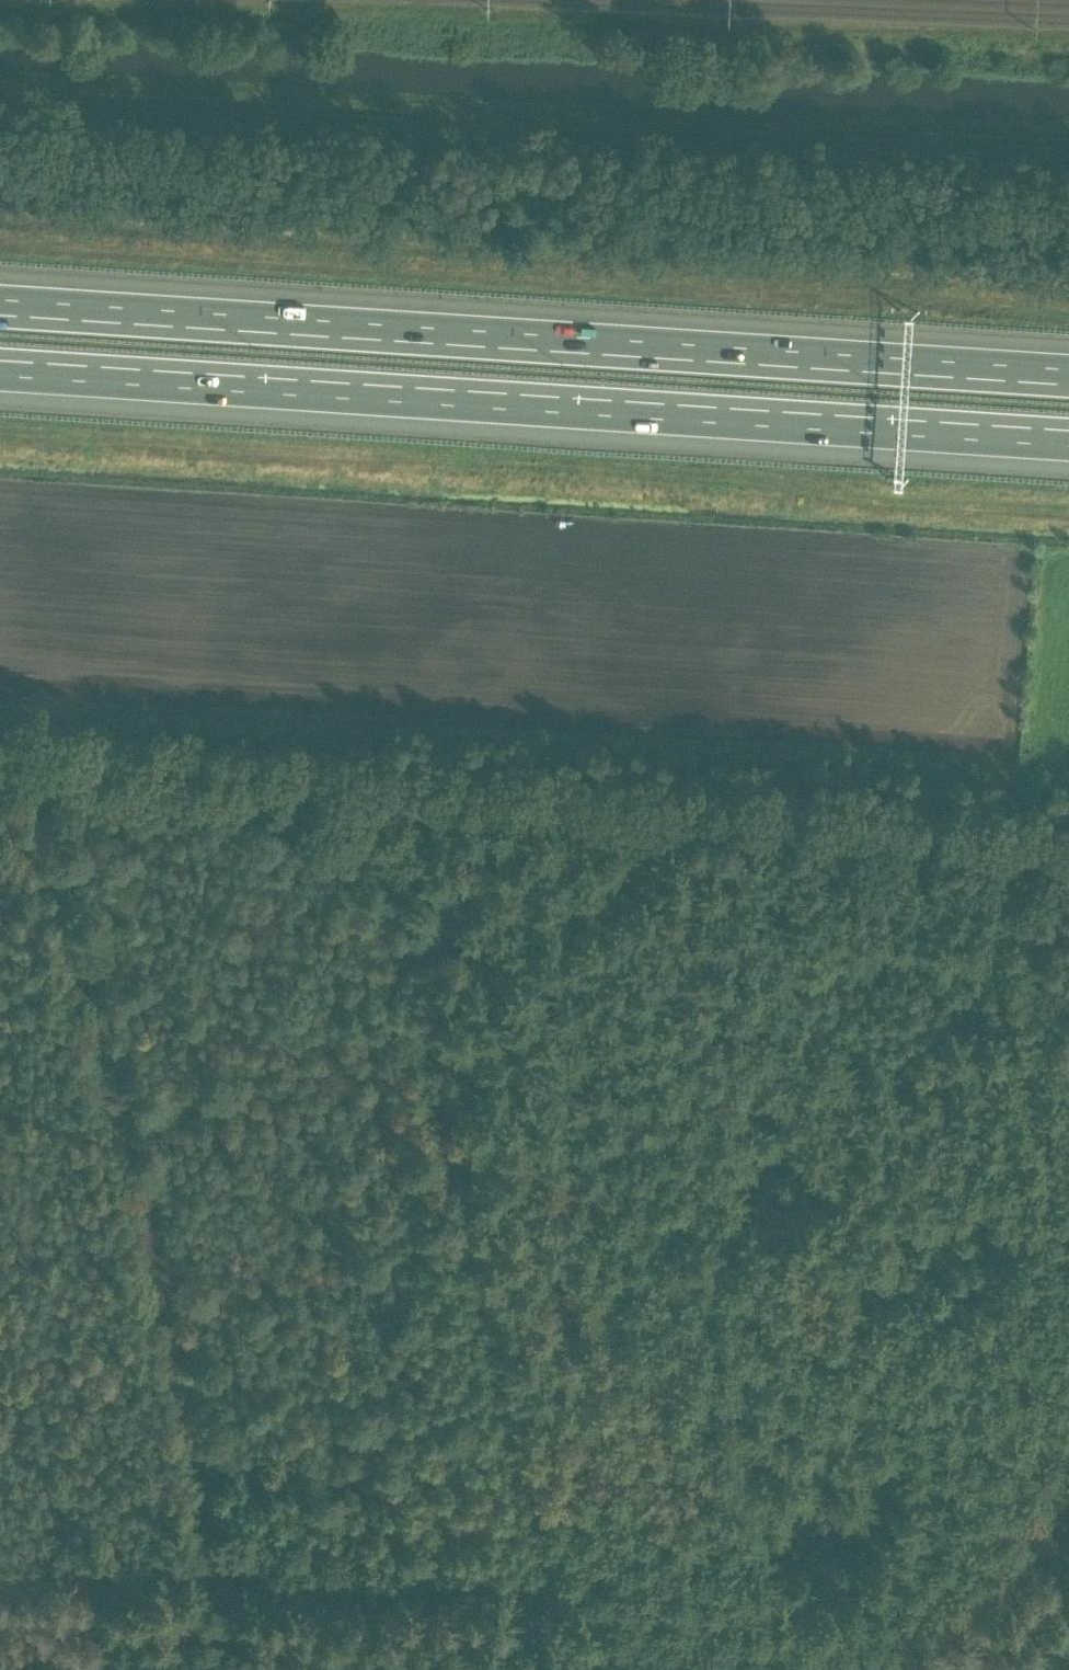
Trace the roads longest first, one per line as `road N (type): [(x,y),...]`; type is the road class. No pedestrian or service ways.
road 1 (unclassified): [(1068,848),(0,752)]
road 2 (motorway): [(1068,376),(0,307)]
road 3 (motorway): [(0,370),(1068,439)]
road 4 (track): [(240,1669),(25,754)]

